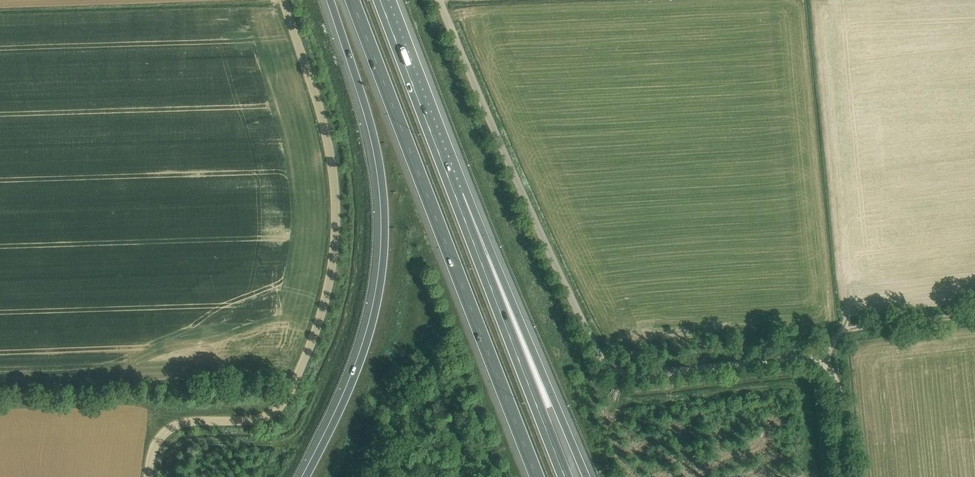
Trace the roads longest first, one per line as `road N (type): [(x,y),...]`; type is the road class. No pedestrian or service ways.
road 1 (unclassified): [(847,476),(840,393),(820,362),(775,359),(640,375),(616,371),(600,355),(442,0)]
road 2 (unclassified): [(153,476),(166,432),(184,421),(259,421),(290,403),(335,289),(338,153),(289,0)]
road 3 (motorway): [(352,0),(535,476)]
road 4 (motorway): [(330,0),(378,152),(382,269),(355,374),(306,476)]
road 5 (motorway): [(589,476),(490,247),(456,195)]
road 6 (motorway): [(565,476),(456,195)]
road 7 (motorway): [(456,195),(382,0)]
road 8 (track): [(974,315),(866,330),(843,338),(820,362)]

